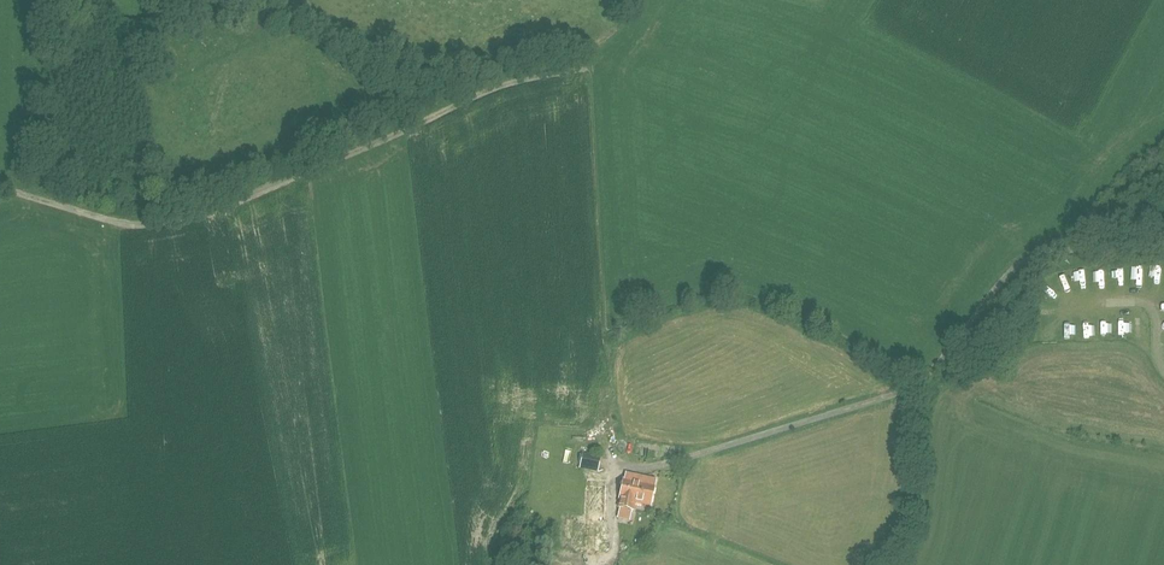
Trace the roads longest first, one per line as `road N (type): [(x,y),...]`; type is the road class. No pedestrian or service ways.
road 1 (track): [(0,188),(129,227),(164,221),(419,126),(502,86),(589,64)]

